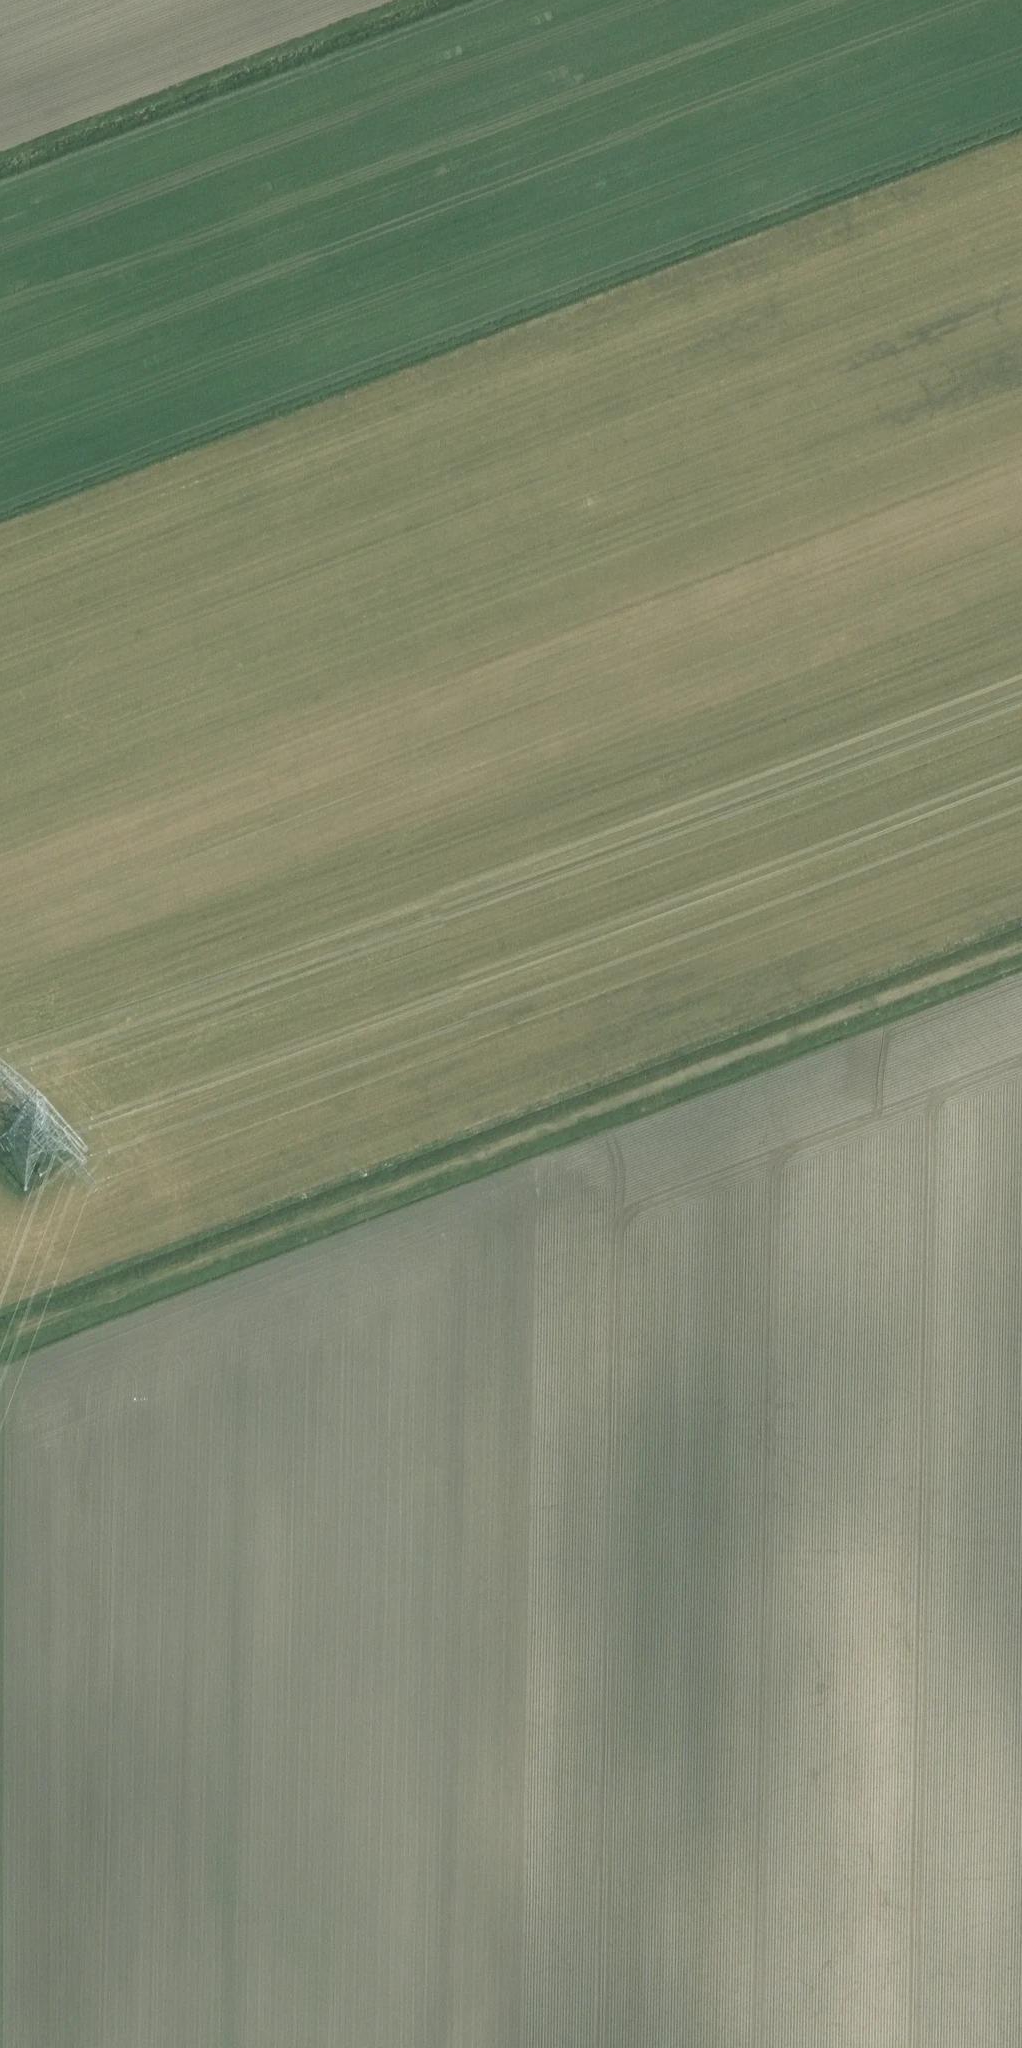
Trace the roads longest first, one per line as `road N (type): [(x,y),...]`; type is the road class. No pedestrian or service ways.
road 1 (track): [(0,1343),(1021,948)]

